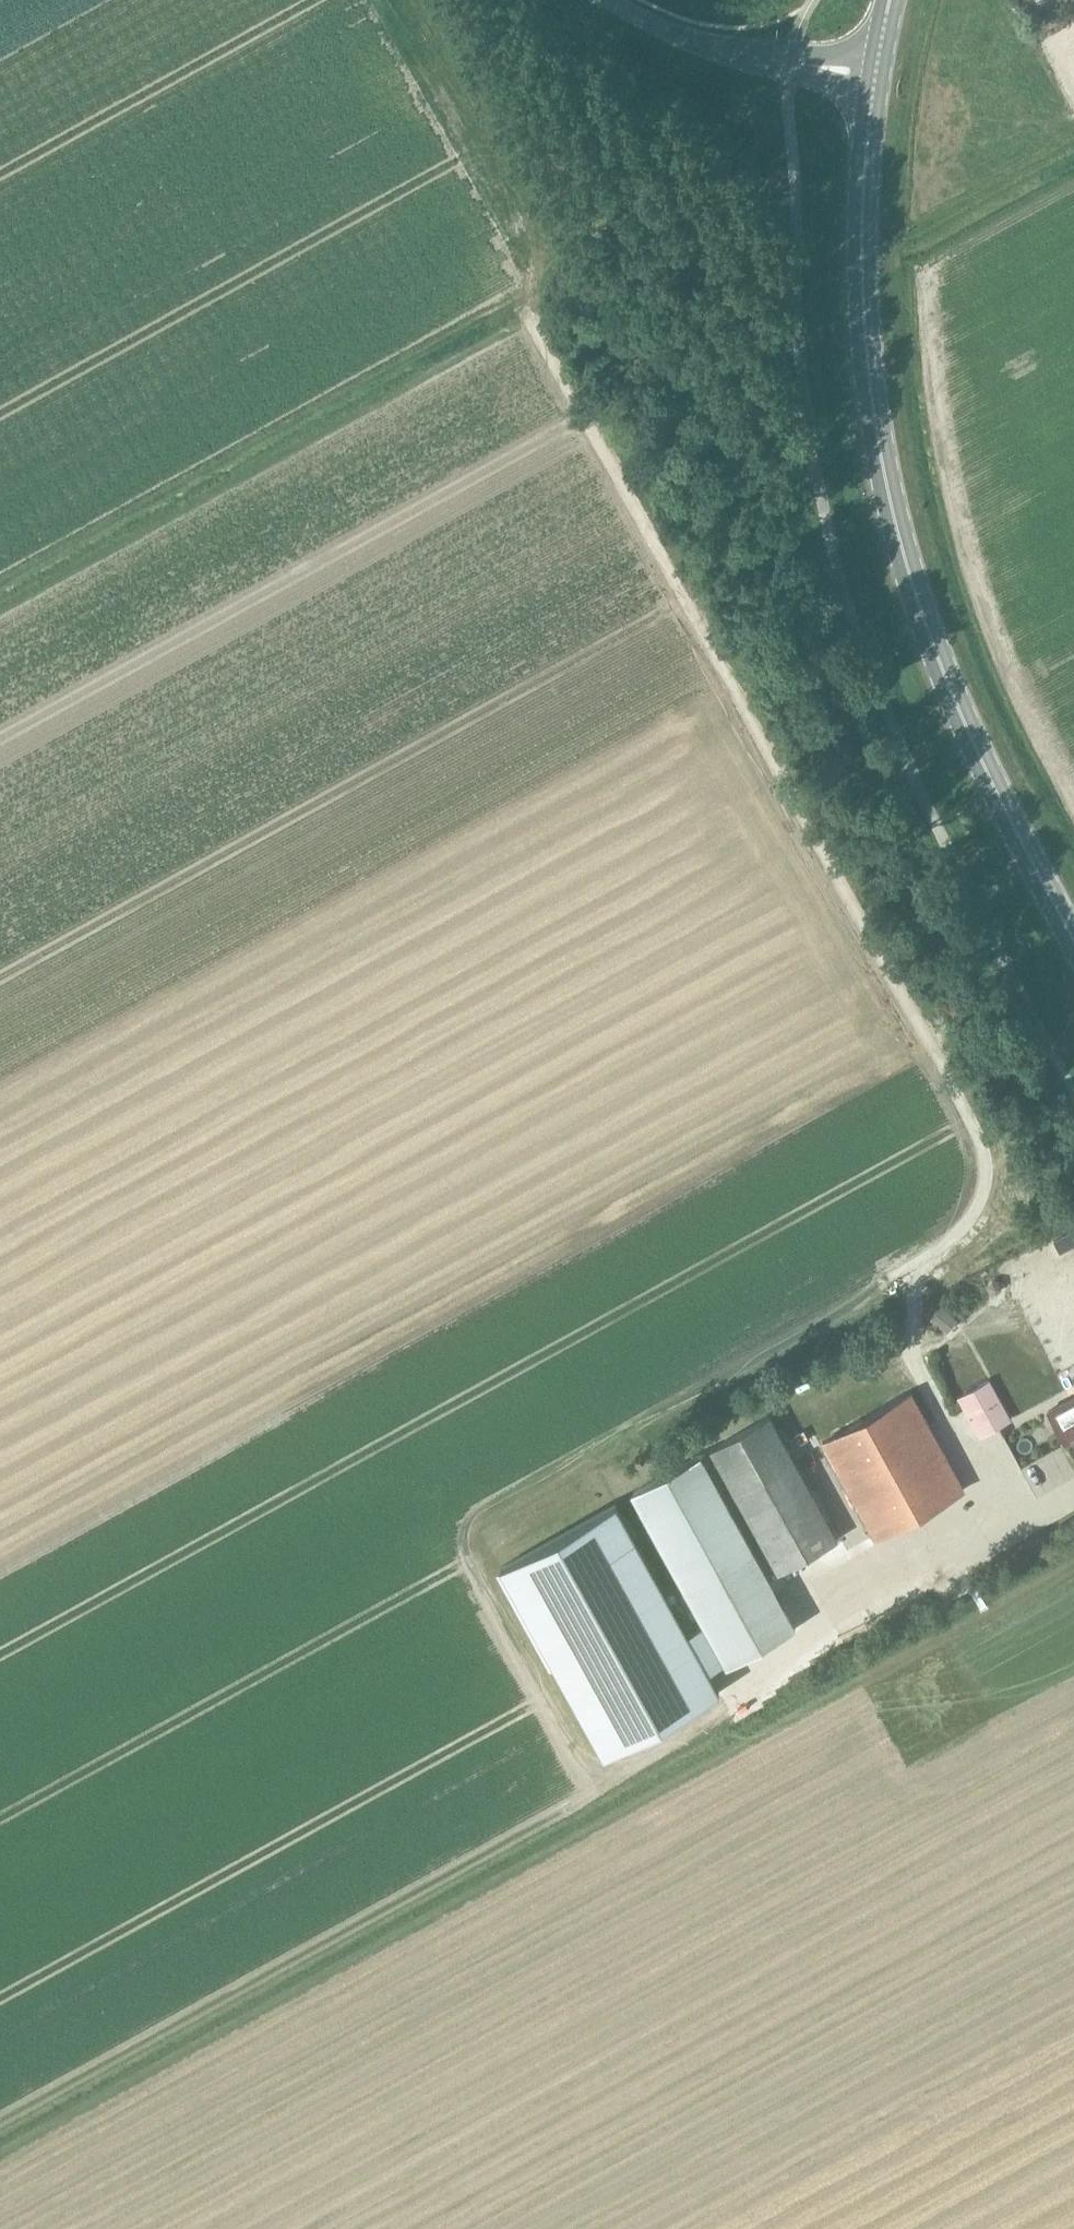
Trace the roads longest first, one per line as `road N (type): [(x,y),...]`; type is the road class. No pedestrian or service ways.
road 1 (secondary): [(1073,942),(948,683),(893,523),(870,367),(865,199),(873,88)]
road 2 (unclassified): [(607,0),(719,50),(792,62)]

